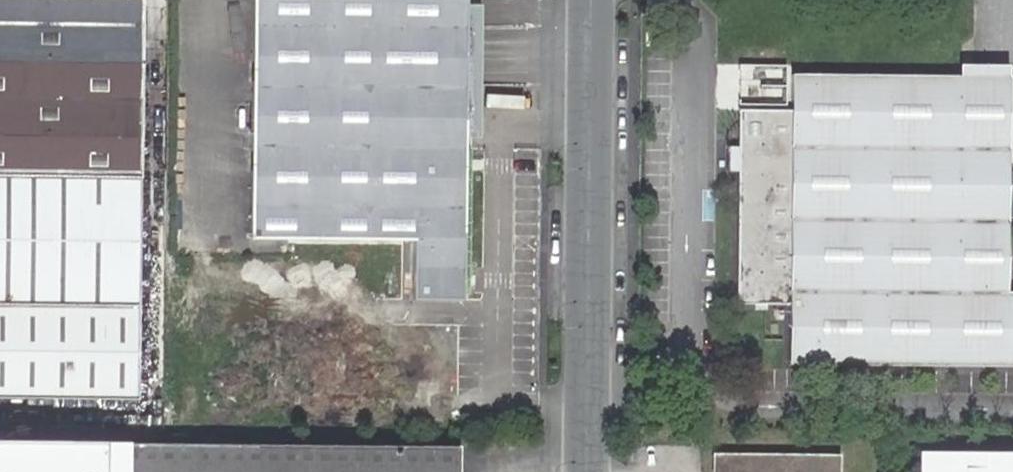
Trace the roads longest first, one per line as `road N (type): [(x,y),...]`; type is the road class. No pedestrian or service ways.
road 1 (unclassified): [(587,471),(592,0)]

